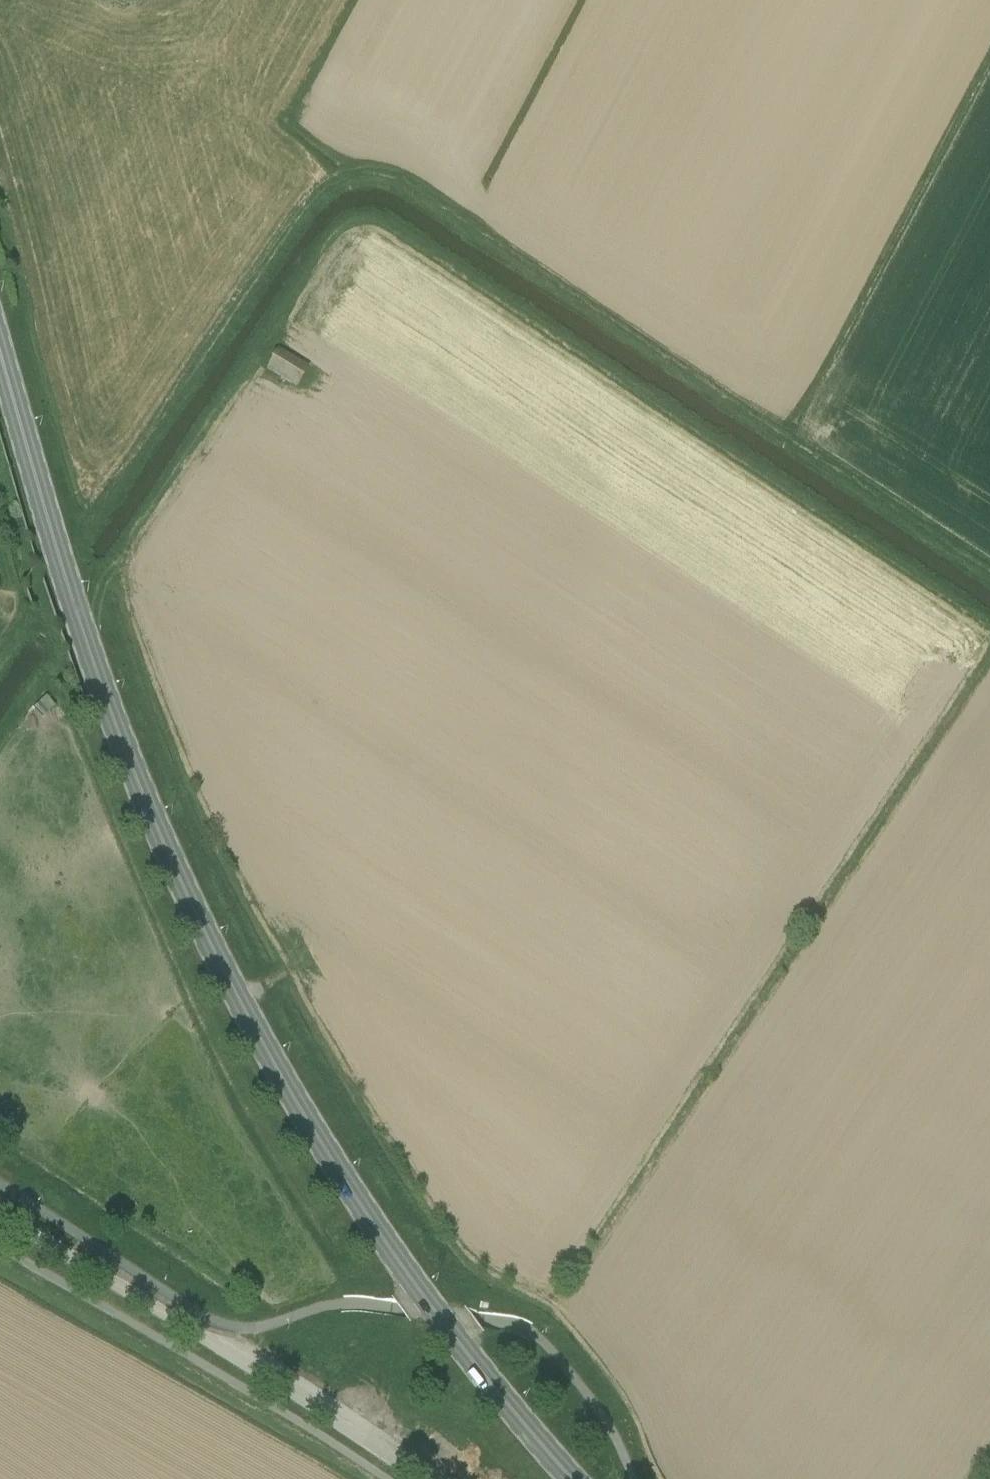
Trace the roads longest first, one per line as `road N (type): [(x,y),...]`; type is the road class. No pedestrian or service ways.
road 1 (primary): [(572,1478),(376,1229),(215,954),(111,708),(0,350)]

